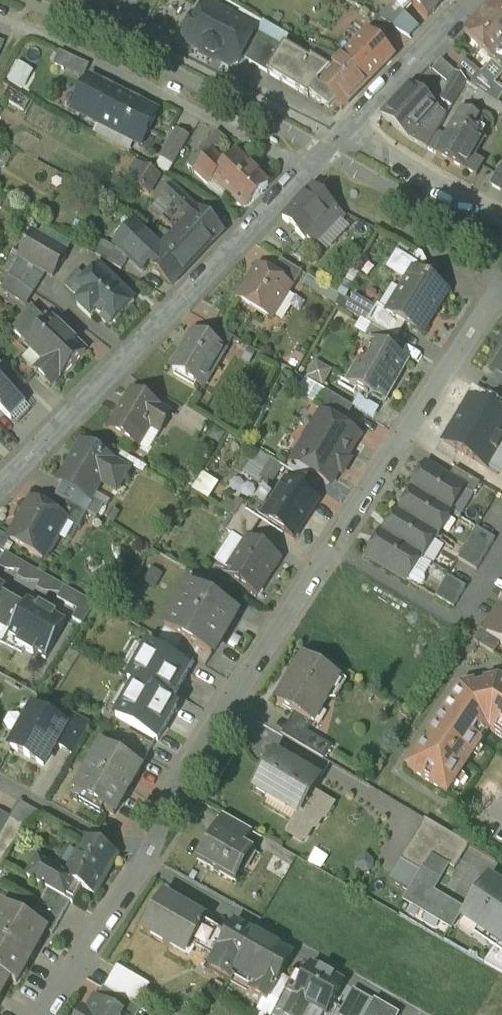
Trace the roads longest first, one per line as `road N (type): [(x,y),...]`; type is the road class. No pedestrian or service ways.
road 1 (residential): [(501,285),(46,1014)]
road 2 (residential): [(312,169),(0,481)]
road 3 (residential): [(312,169),(0,21)]
road 4 (residential): [(468,0),(395,63),(312,169)]

